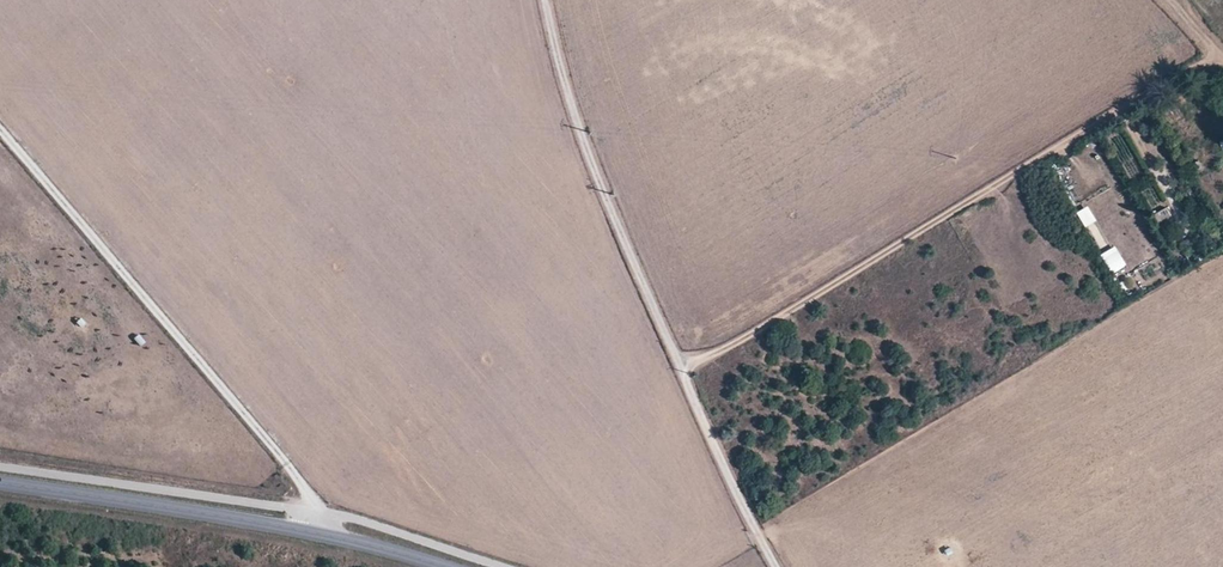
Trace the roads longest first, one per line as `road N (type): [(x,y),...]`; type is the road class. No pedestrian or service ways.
road 1 (track): [(679,360),(710,357),(808,302),(1217,51)]
road 2 (unclassified): [(546,0),(609,201),(778,566)]
road 3 (unclassified): [(344,538),(0,128)]
road 4 (tertiary): [(0,481),(344,538)]

